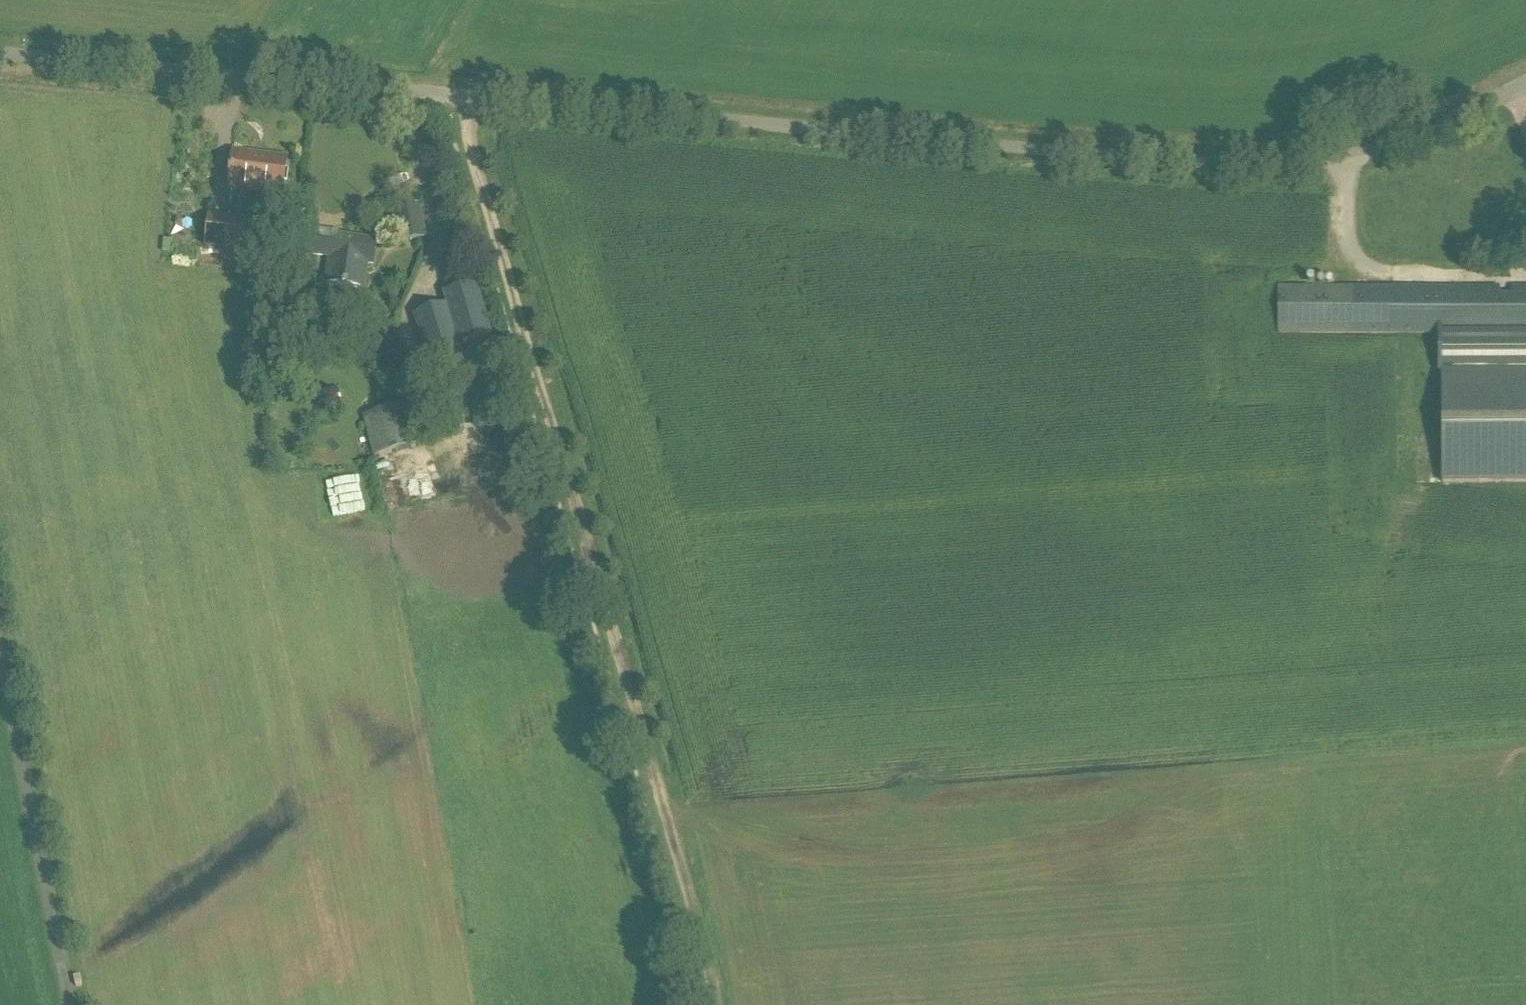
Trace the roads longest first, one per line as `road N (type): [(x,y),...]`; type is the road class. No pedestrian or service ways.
road 1 (unclassified): [(0,54),(1237,166),(1317,163),(1397,146),(1525,86)]
road 2 (track): [(715,1004),(467,119),(468,95)]

